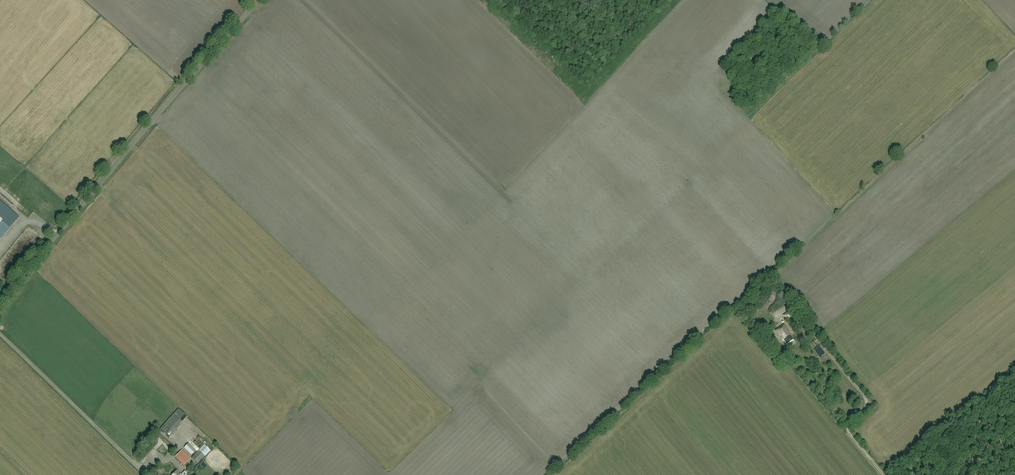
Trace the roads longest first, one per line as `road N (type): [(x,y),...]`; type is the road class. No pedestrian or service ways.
road 1 (unclassified): [(0,309),(261,0)]

